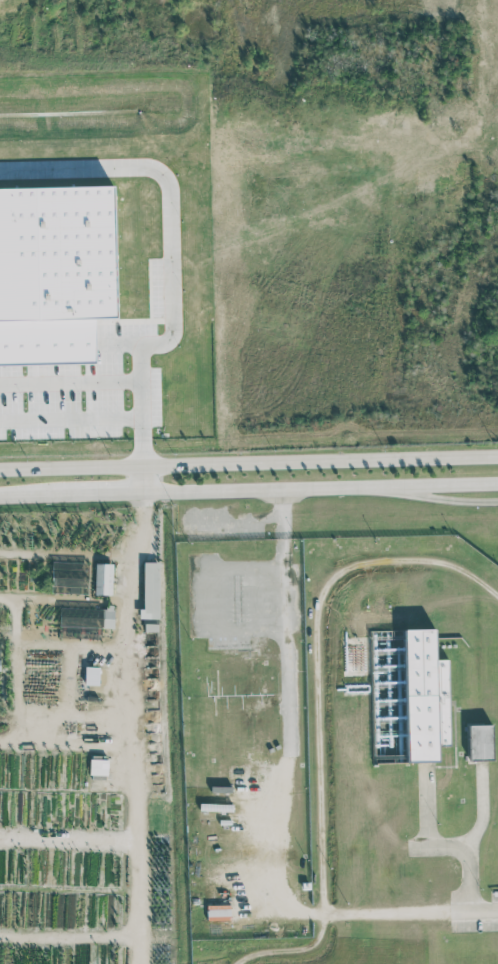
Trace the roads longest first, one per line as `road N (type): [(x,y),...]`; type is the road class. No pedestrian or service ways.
road 1 (secondary): [(497,460),(0,472)]
road 2 (secondary): [(145,494),(497,486)]
road 3 (residential): [(497,918),(473,917),(479,889),(470,855),(457,846),(434,848),(431,778)]

